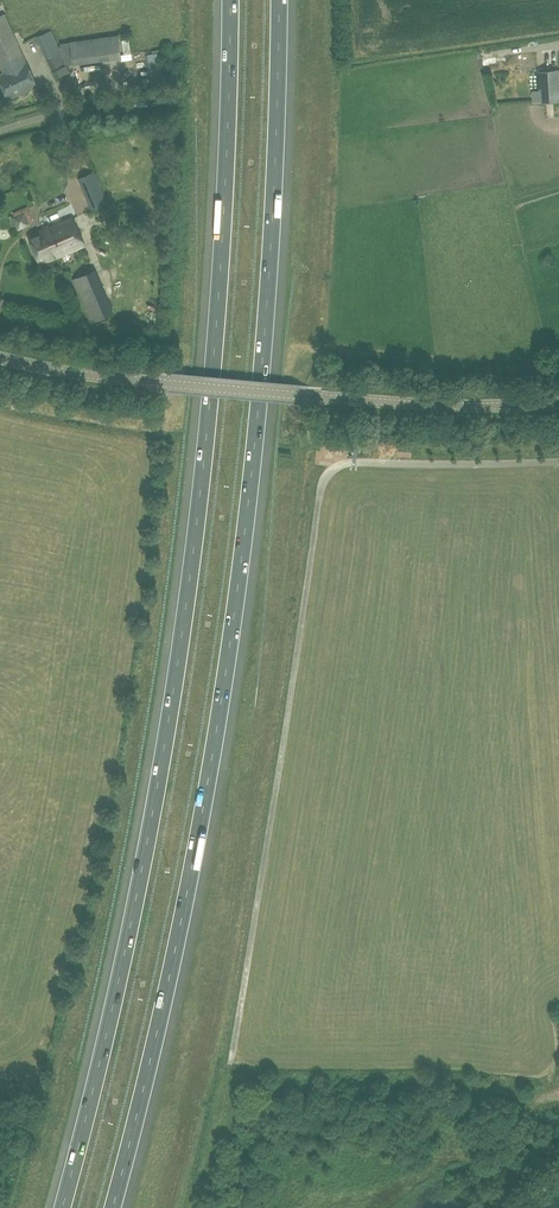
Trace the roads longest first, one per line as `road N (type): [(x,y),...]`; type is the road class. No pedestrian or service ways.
road 1 (motorway): [(230,0),(216,310),(185,607),(156,799),(60,1207)]
road 2 (motorway): [(114,1207),(180,929),(235,623),(267,320),(283,0)]
road 3 (unclassified): [(558,402),(307,395),(0,357)]

